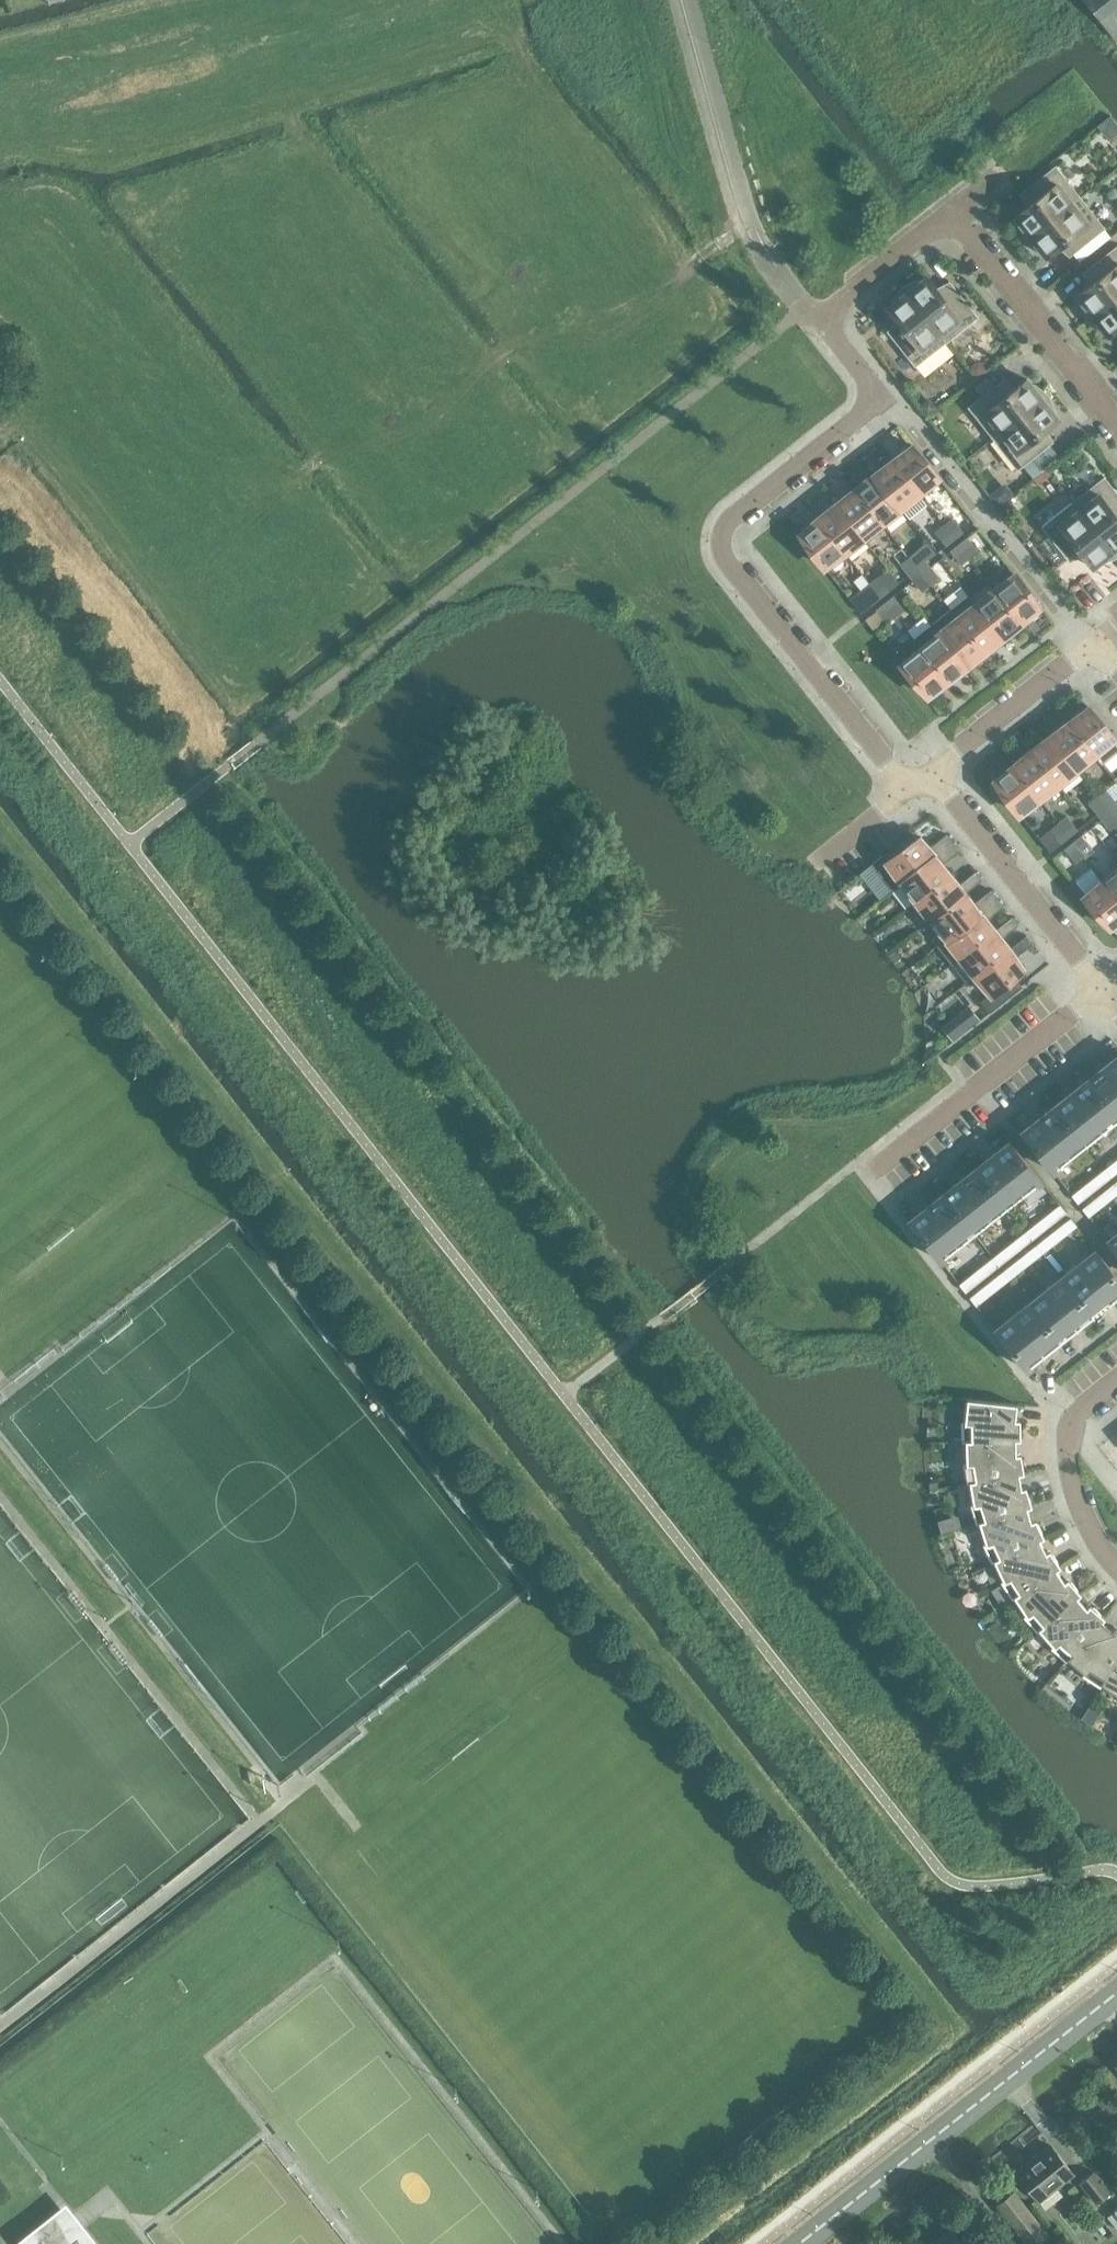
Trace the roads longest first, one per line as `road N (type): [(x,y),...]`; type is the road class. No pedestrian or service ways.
road 1 (residential): [(883,403),(737,519),(727,539),(731,563),(904,794),(934,771)]
road 2 (tertiary): [(799,2243),(1116,1995)]
road 3 (residential): [(883,403),(905,409),(1098,640)]
road 4 (residential): [(874,1168),(1101,990)]
road 5 (residential): [(934,771),(1101,990)]
road 6 (residential): [(1116,427),(949,218)]
road 7 (residential): [(1116,1567),(1076,1505),(1067,1447),(1068,1422),(1116,1383)]
road 8 (residential): [(934,771),(1098,640)]
road 9 (residential): [(819,324),(949,218)]

